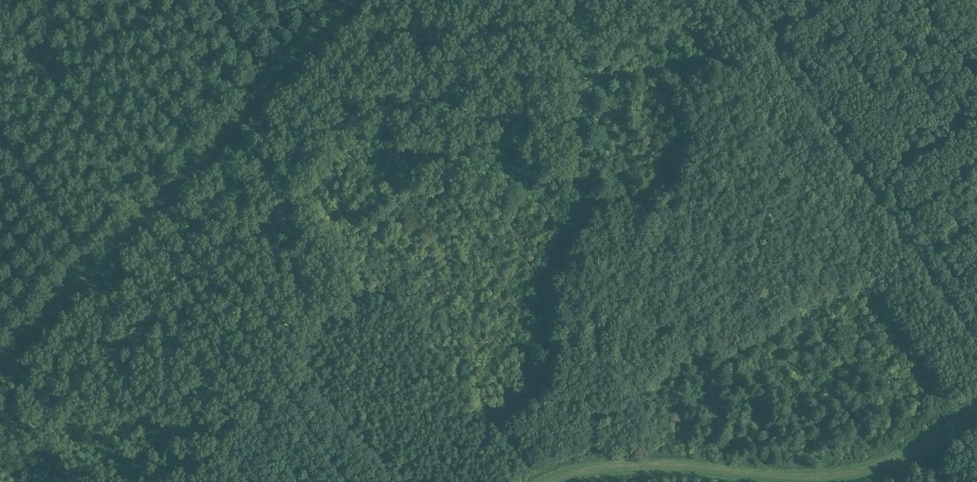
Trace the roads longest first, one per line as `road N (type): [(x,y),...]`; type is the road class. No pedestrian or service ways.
road 1 (track): [(356,0),(0,363)]
road 2 (track): [(565,481),(639,468),(814,480),(873,471),(926,450),(976,413)]

